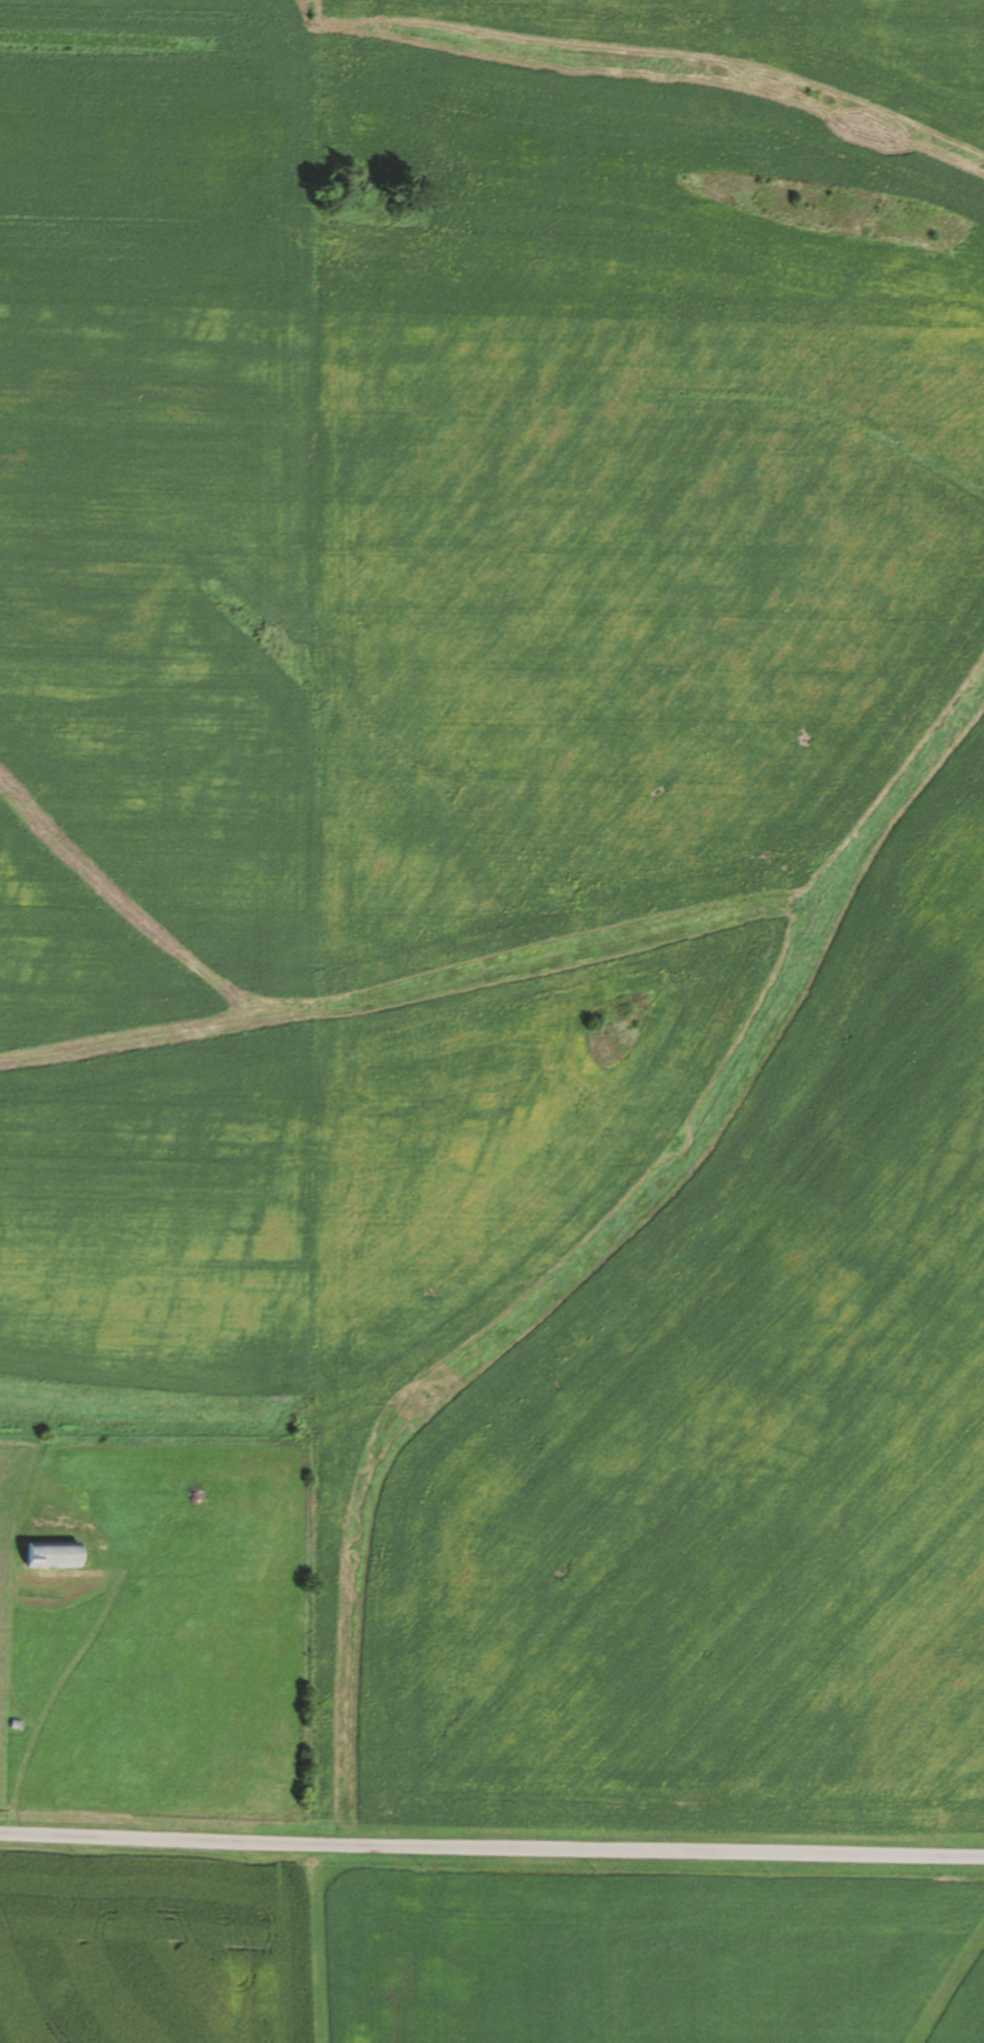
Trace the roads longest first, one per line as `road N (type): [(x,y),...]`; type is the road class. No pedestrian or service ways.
road 1 (residential): [(0,1829),(983,1853)]

